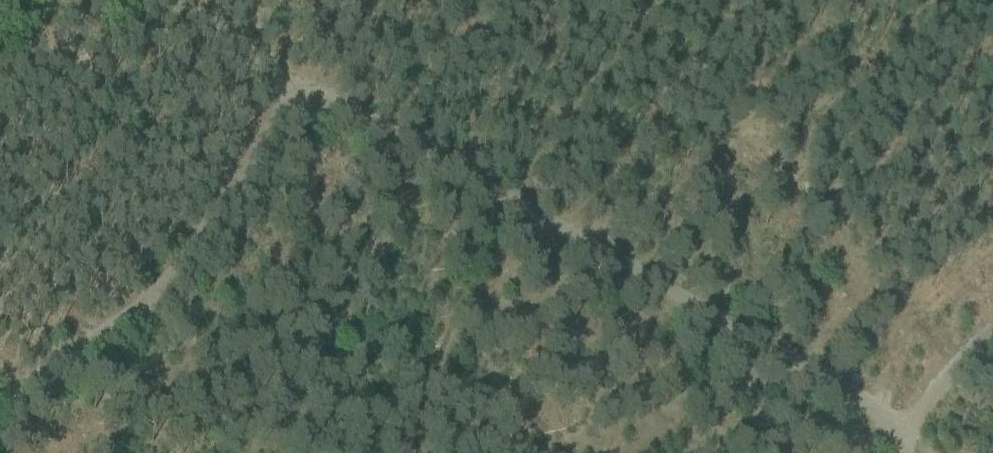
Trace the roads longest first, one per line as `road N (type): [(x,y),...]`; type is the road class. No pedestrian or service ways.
road 1 (track): [(178,0),(508,195),(904,452)]
road 2 (track): [(292,72),(234,191),(154,298),(103,345),(0,411)]
road 3 (track): [(968,340),(926,452)]

